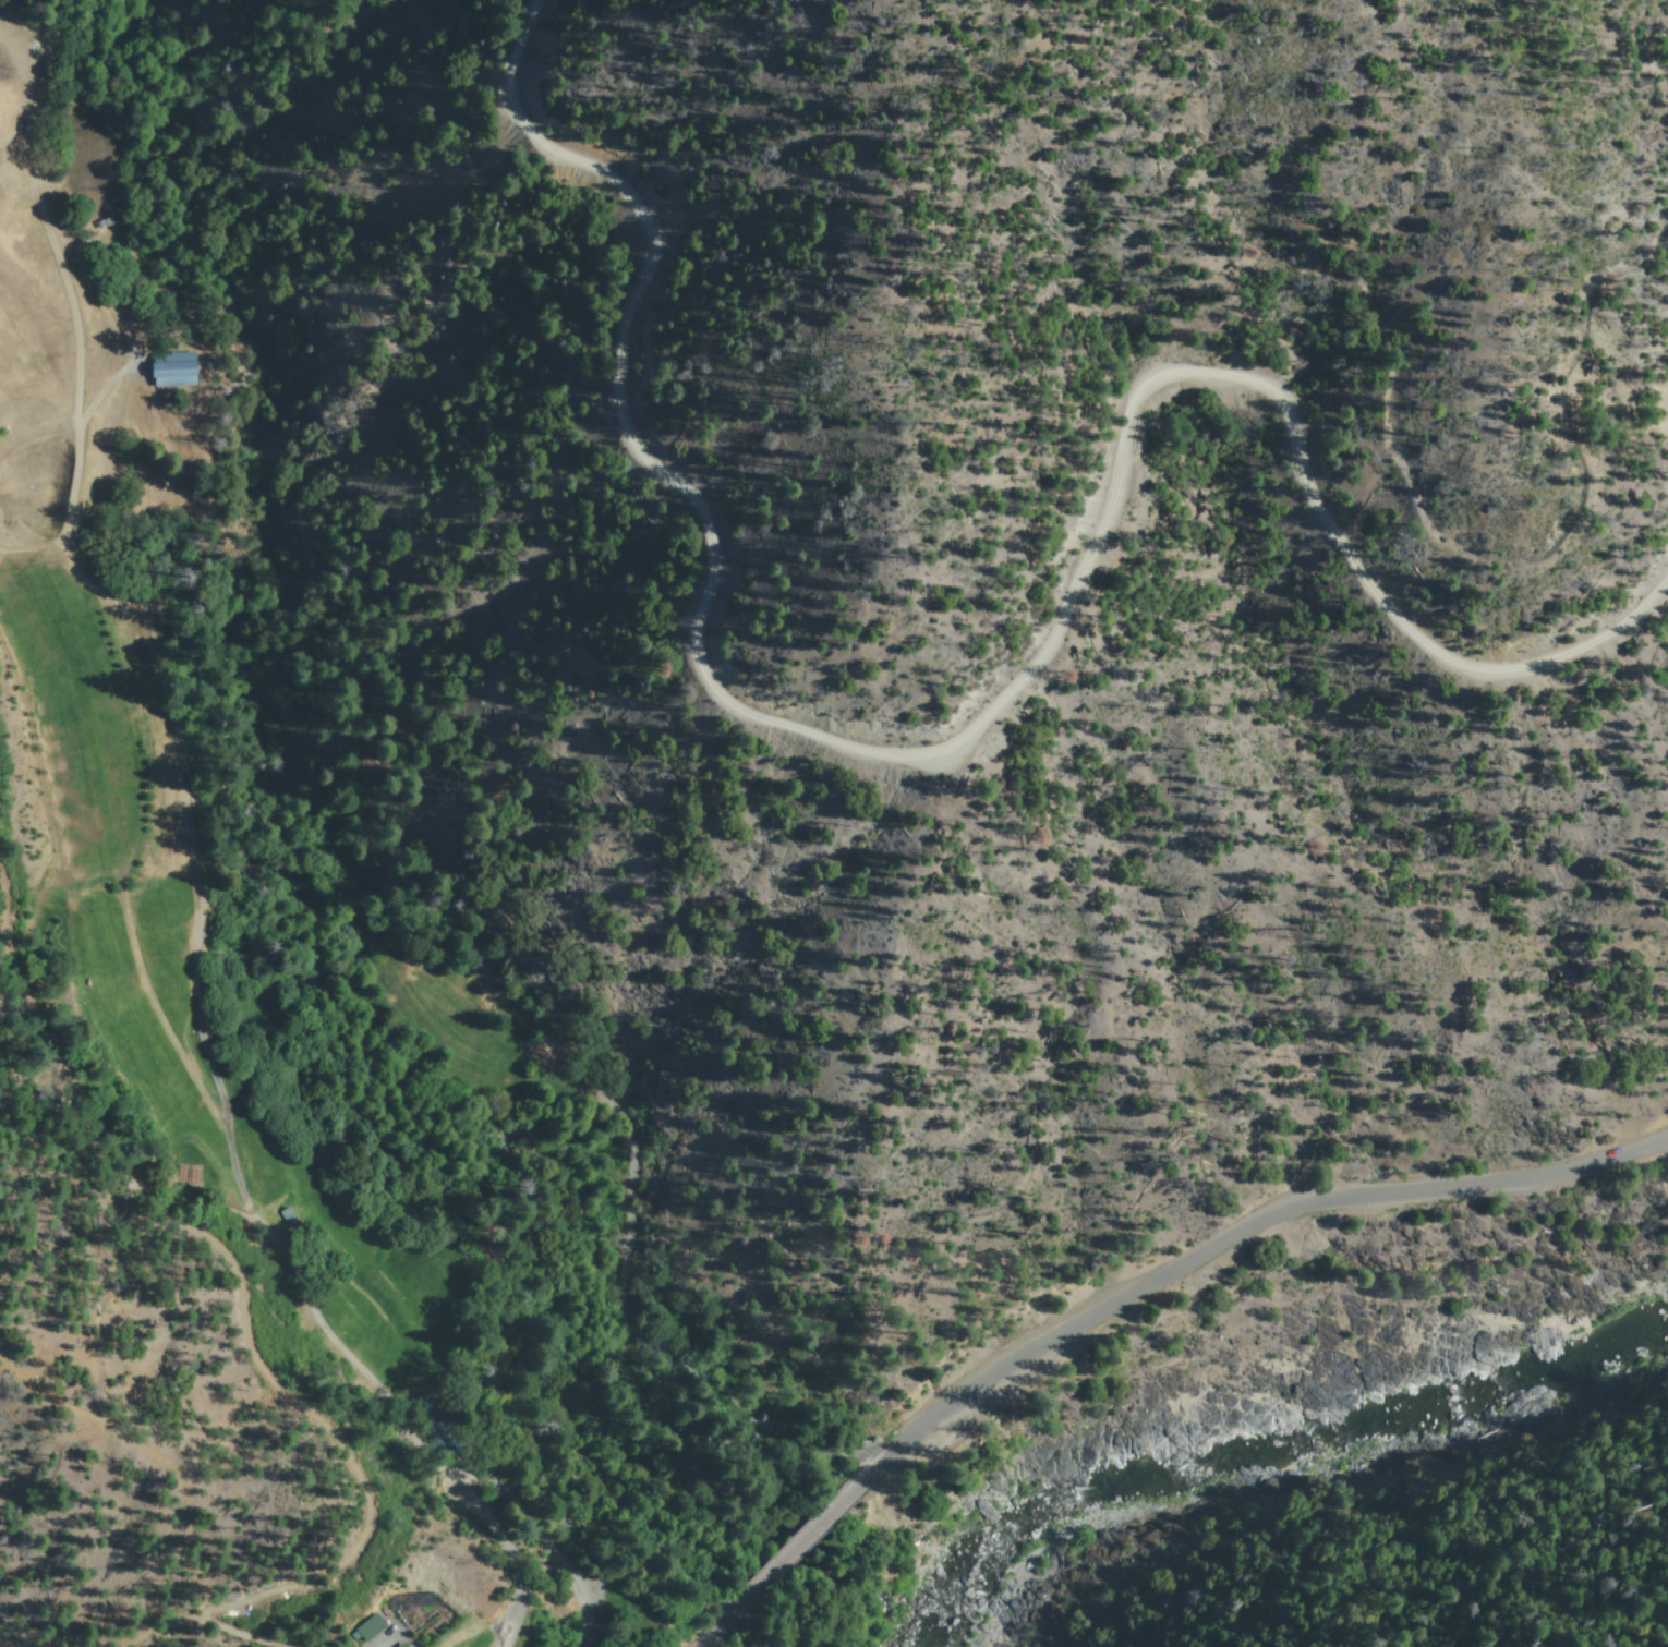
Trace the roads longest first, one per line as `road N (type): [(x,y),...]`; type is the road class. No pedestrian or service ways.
road 1 (residential): [(1667,573),(1629,614),(1540,666),(1489,674),(1439,663),(1355,577),(1329,533),(1280,402),(1241,377),(1187,370),(1165,374),(1146,395),(1056,625),(967,715),(914,739),(867,740),(754,713),(711,681),(704,662),(713,550),(702,502),(643,462),(626,431),(623,339),(651,257),(651,209),(620,168),(557,156),(518,120),(515,100),(540,0)]
road 2 (residential): [(568,1646),(485,1525),(458,1404),(349,1258),(189,1136),(148,996),(78,621),(83,552),(143,456),(133,310),(81,183),(0,87)]
road 3 (secondary): [(700,1646),(773,1558),(842,1497),(944,1416),(1127,1299),(1291,1219),(1328,1207),(1459,1192),(1667,1122)]

